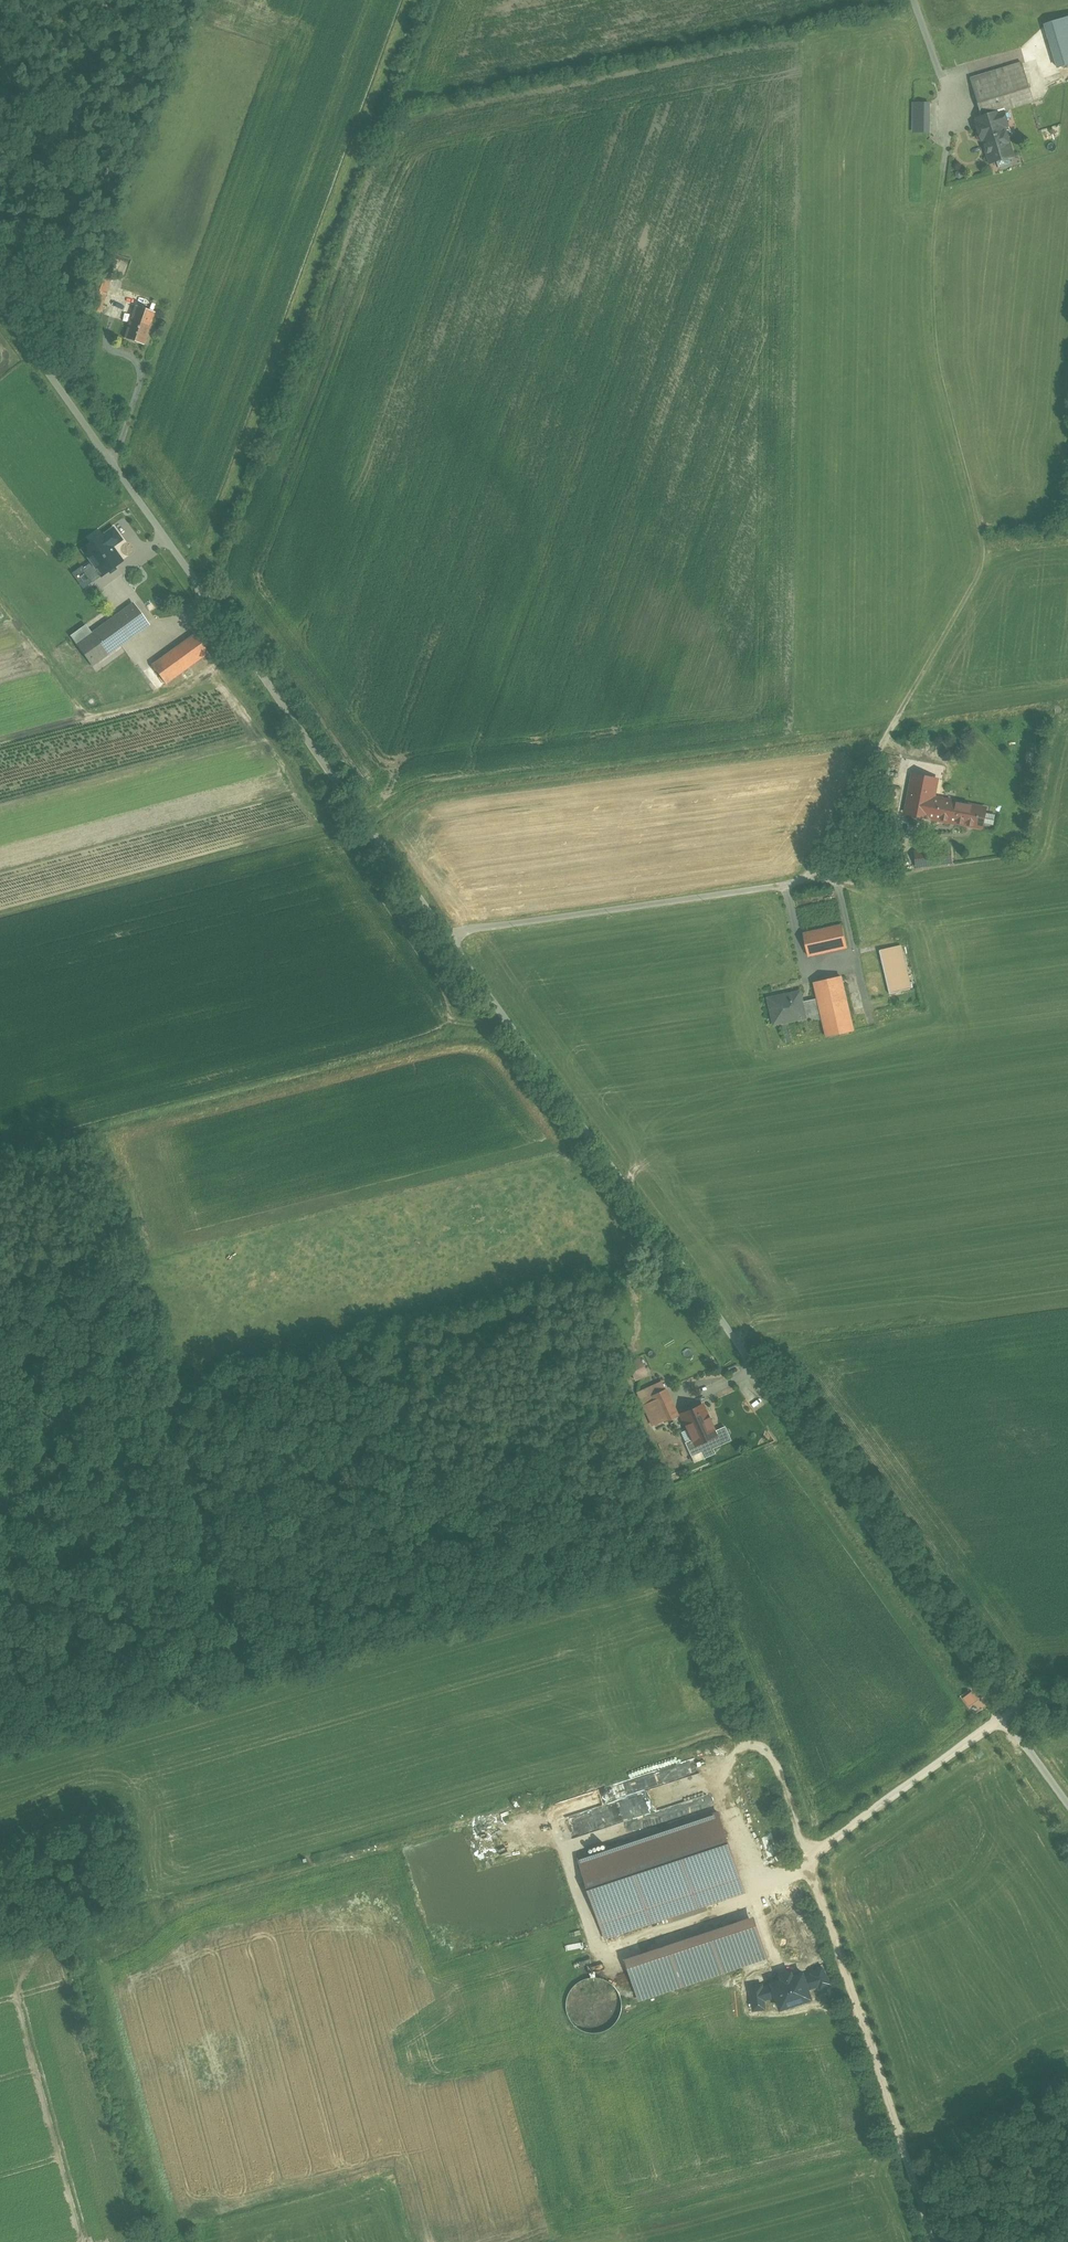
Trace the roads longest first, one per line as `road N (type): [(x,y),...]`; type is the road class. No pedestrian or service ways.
road 1 (unclassified): [(1001,1718),(0,307)]
road 2 (track): [(953,114),(935,222),(935,331),(983,564),(824,853),(802,876)]
road 3 (unclassified): [(1001,1718),(812,1861),(810,1879),(935,2241)]

